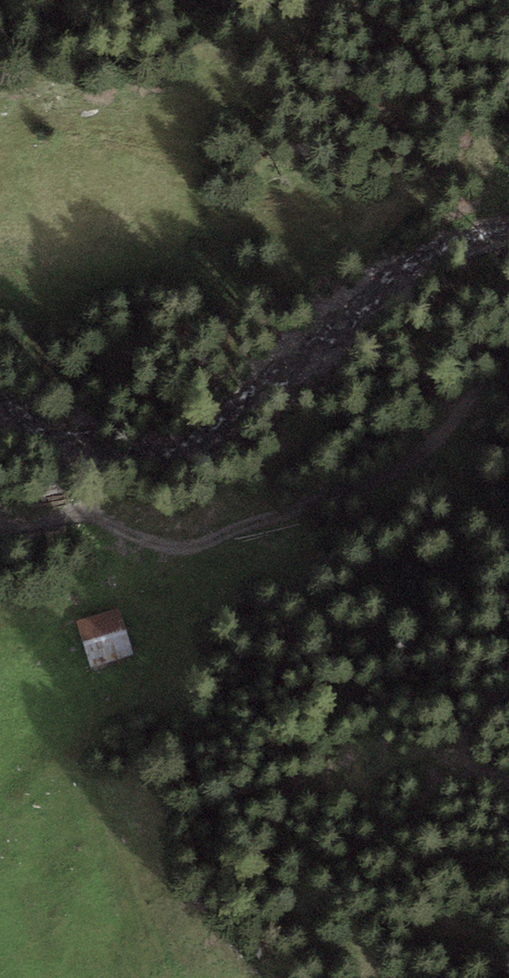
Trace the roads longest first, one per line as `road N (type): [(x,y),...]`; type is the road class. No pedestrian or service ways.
road 1 (track): [(0,529),(95,515),(150,544),(191,544),(438,448),(490,386),(508,381)]
road 2 (track): [(86,515),(89,468),(79,426),(35,347)]
road 3 (track): [(508,683),(465,729),(457,752),(464,769),(508,778)]

